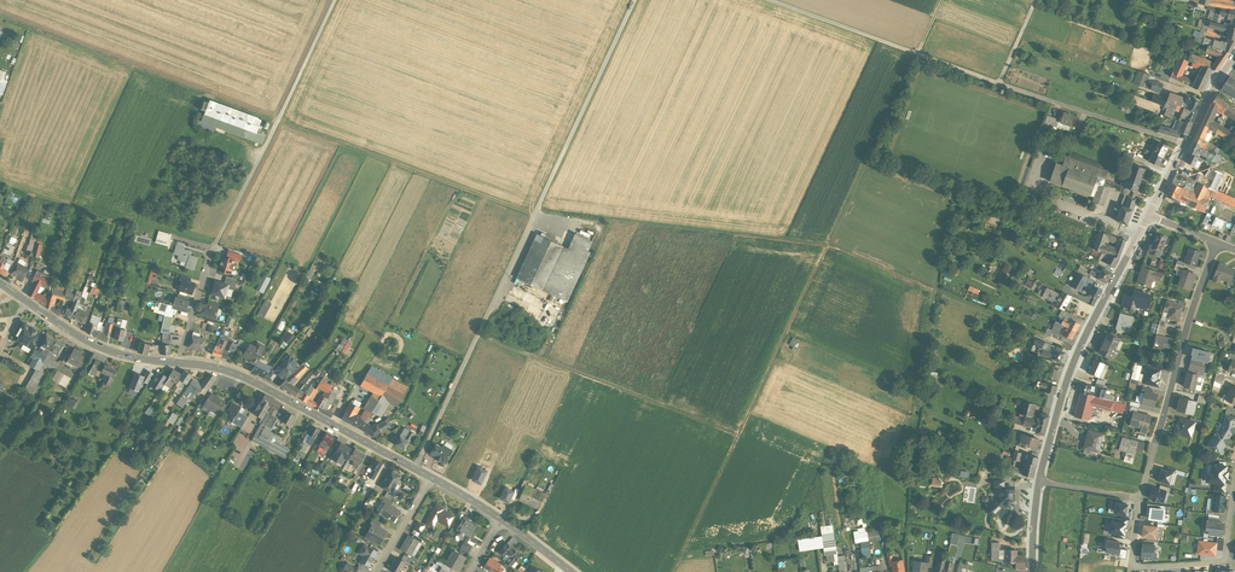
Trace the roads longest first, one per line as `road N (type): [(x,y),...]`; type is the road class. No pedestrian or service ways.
road 1 (track): [(673,571),(916,54)]
road 2 (track): [(534,216),(0,17)]
road 3 (track): [(1078,351),(828,244),(534,216)]
road 4 (track): [(912,471),(949,198),(867,159)]
road 5 (residential): [(1148,214),(1078,351),(1039,482)]
road 6 (tertiary): [(430,477),(232,372),(178,364)]
road 7 (track): [(738,434),(478,335)]
road 8 (track): [(335,0),(215,245)]
road 9 (track): [(534,216),(635,0)]
road 10 (residential): [(1234,489),(1218,562),(1130,568),(1140,498)]
road 11 (residential): [(1218,242),(1156,441)]
road 12 (residential): [(1234,59),(1148,214)]
road 13 (tertiary): [(178,364),(101,348),(25,300)]
road 14 (track): [(770,0),(916,54)]
road 15 (residential): [(178,364),(215,245)]

